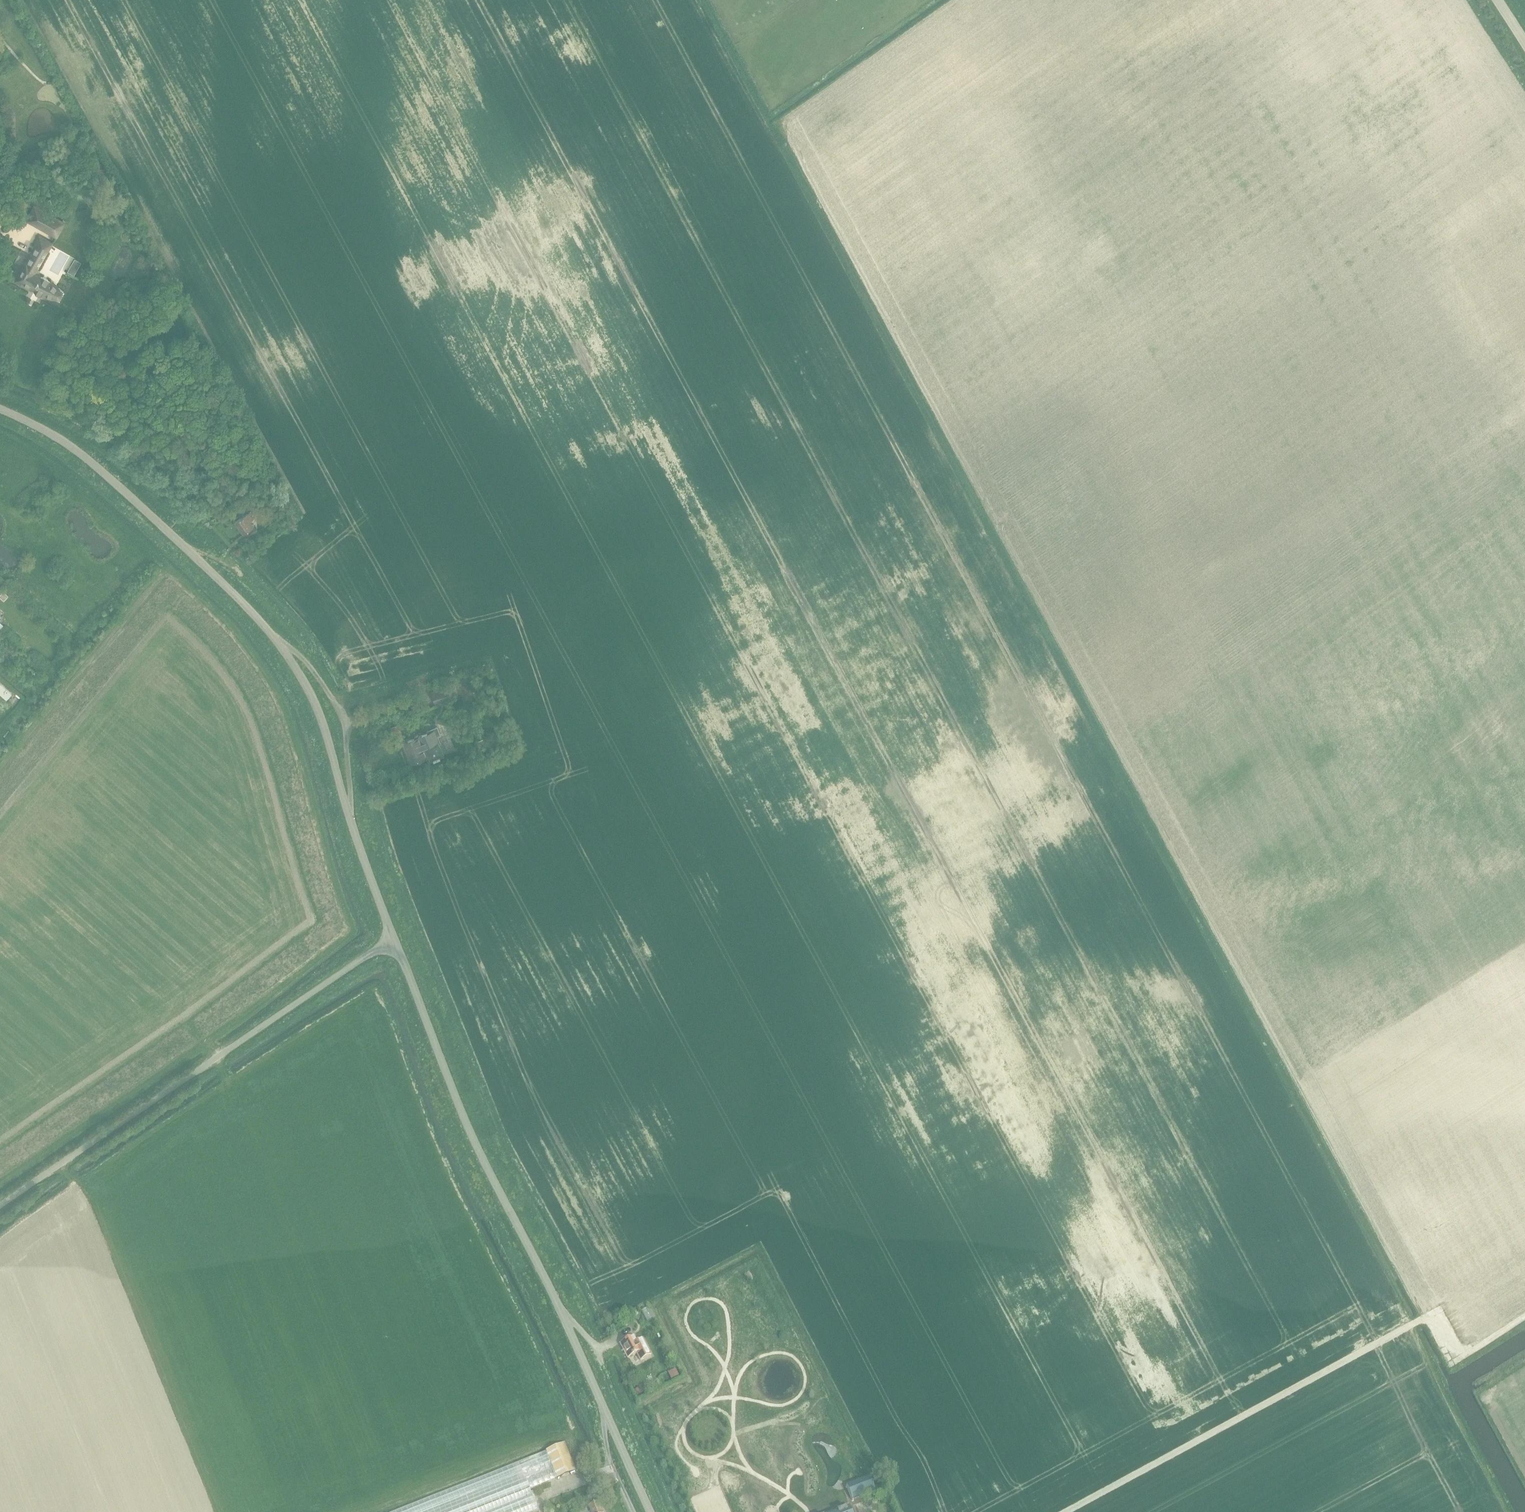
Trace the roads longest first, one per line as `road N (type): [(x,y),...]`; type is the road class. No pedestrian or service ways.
road 1 (unclassified): [(393,938),(320,715),(266,627),(116,478),(64,436),(0,408)]
road 2 (unclassified): [(650,1511),(463,1115),(393,938)]
road 3 (unclassified): [(0,1206),(393,938)]

